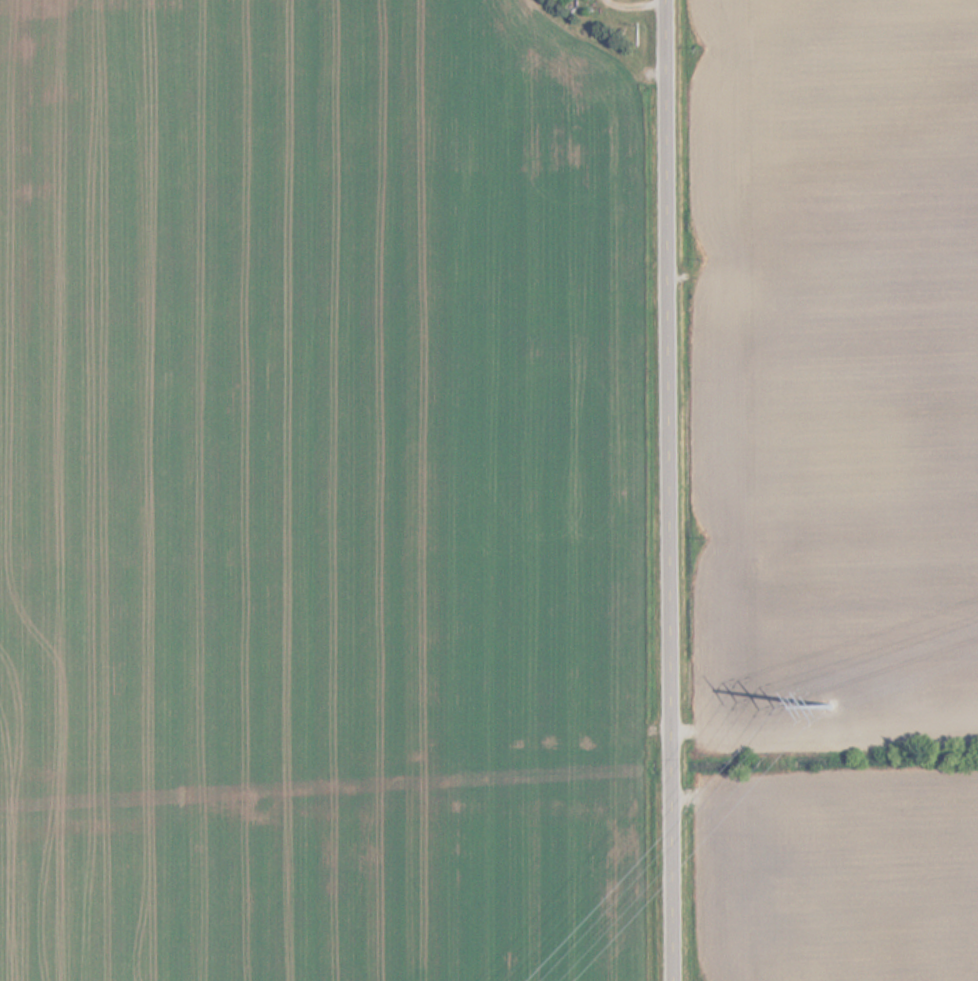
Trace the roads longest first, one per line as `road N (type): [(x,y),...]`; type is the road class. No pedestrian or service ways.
road 1 (residential): [(681,980),(670,0)]

